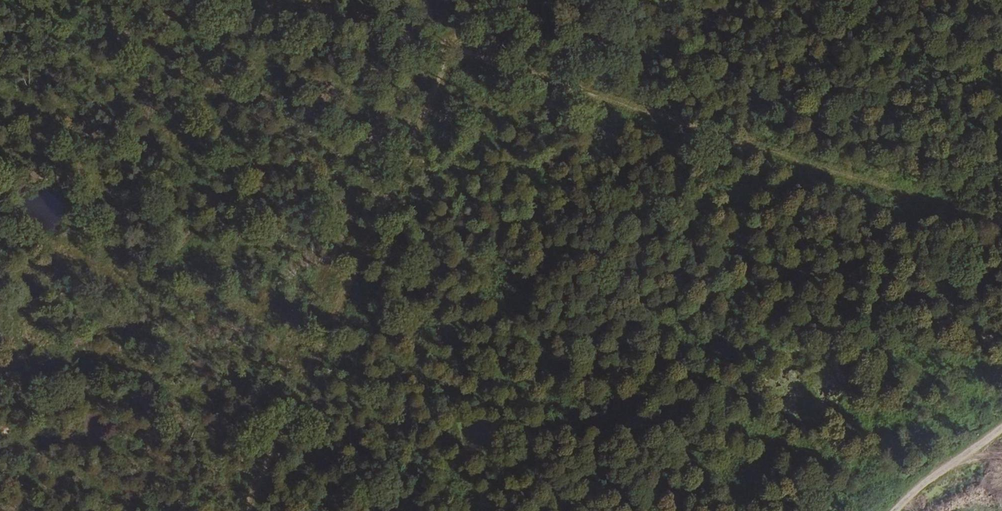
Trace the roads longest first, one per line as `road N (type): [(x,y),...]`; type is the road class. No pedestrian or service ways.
road 1 (track): [(272,0),(1001,238)]
road 2 (track): [(452,56),(239,510)]
road 3 (track): [(1001,428),(896,510)]

